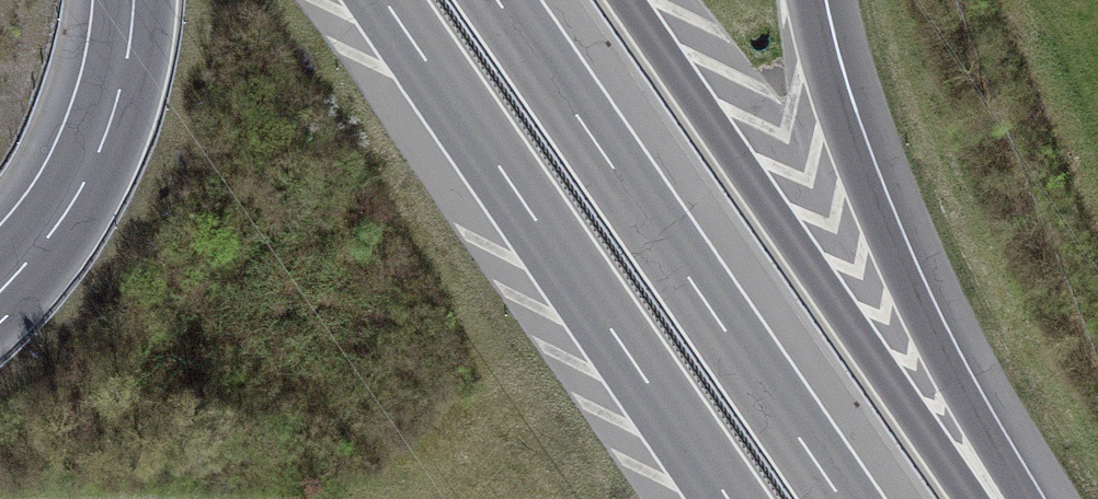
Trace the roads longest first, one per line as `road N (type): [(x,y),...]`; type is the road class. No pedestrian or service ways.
road 1 (motorway): [(974,498),(630,0)]
road 2 (motorway): [(845,498),(501,0)]
road 3 (motorway): [(385,0),(728,498)]
road 4 (motorway): [(1027,498),(907,286),(847,150),(807,0)]
road 5 (motorway): [(134,0),(113,120),(89,178),(0,293)]

